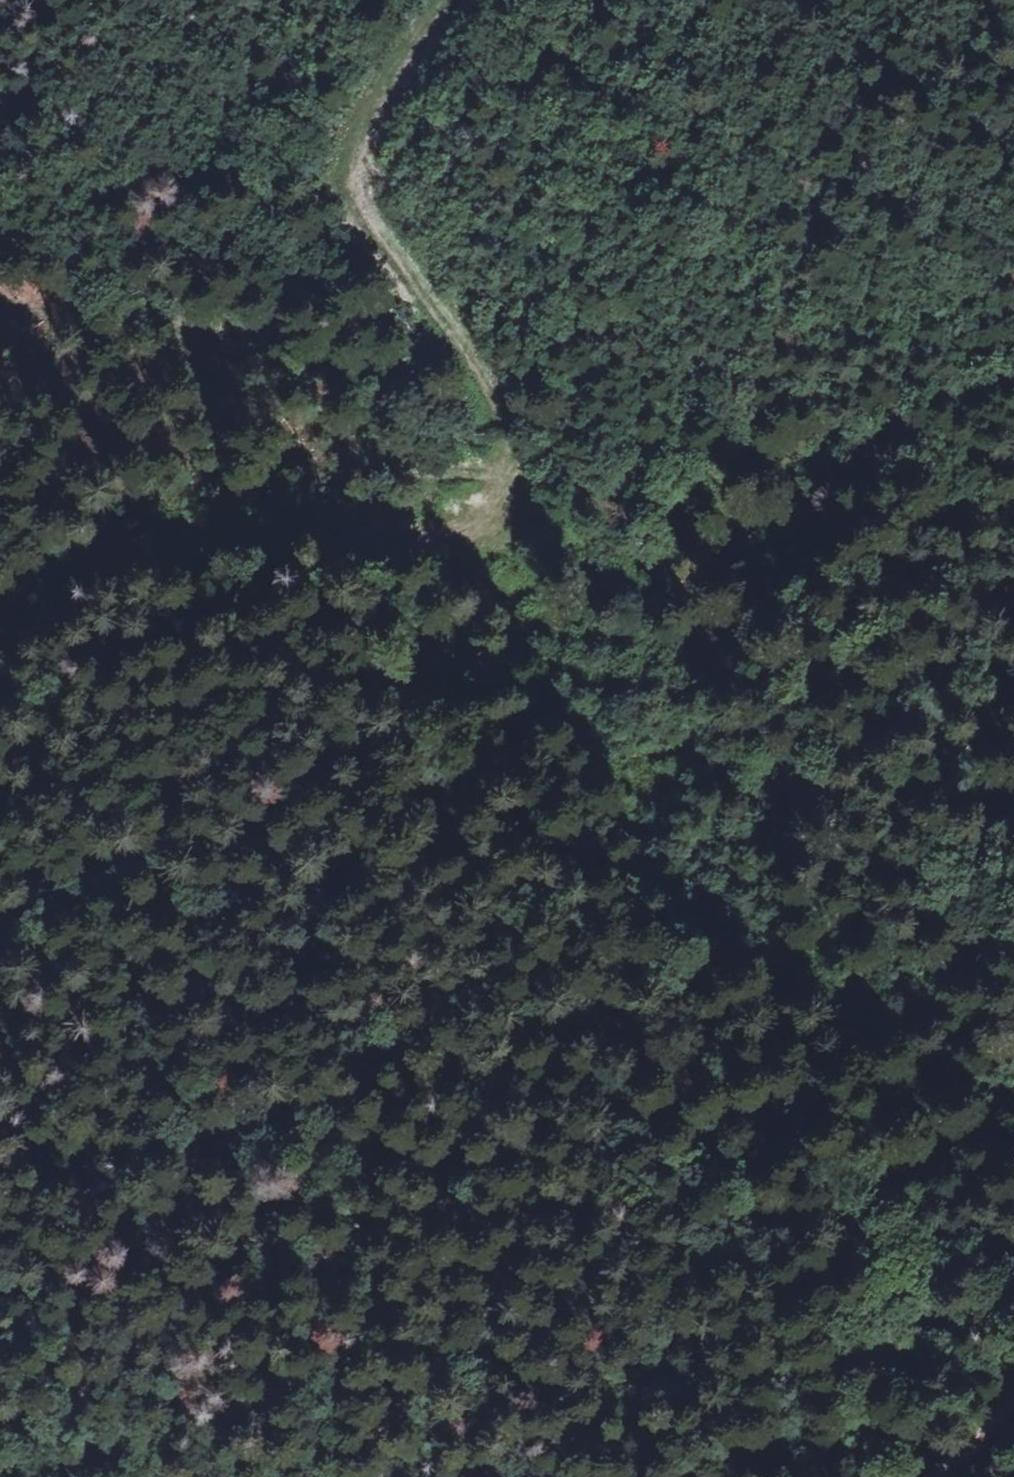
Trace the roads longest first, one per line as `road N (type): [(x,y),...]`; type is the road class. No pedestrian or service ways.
road 1 (track): [(452,0),(390,81),(361,147),(358,204),(444,308),(508,422),(512,474),(501,512),(445,546),(303,520),(92,559),(0,648)]

